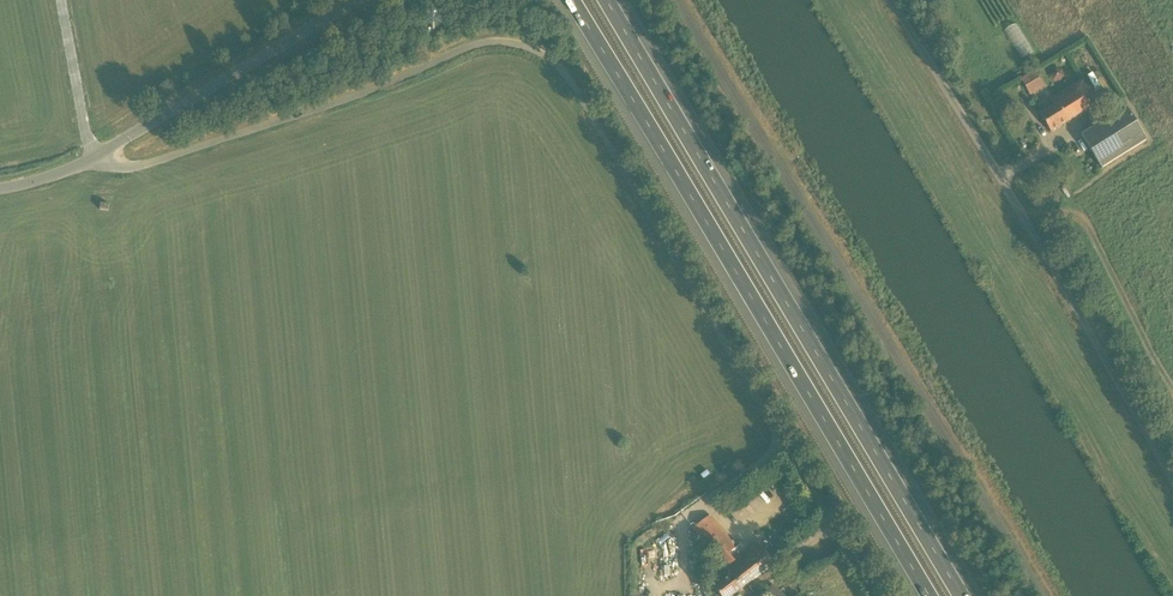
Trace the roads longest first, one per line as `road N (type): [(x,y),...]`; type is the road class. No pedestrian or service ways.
road 1 (unclassified): [(878,595),(585,103),(536,49),(491,41),(145,165),(93,162)]
road 2 (unclassified): [(1043,595),(679,0)]
road 3 (motorway): [(573,0),(929,595)]
road 4 (motorway): [(961,595),(607,0)]
road 5 (unclassified): [(1172,482),(886,0)]
road 6 (unclassified): [(93,162),(362,0)]
road 7 (unclassified): [(93,162),(63,0)]

